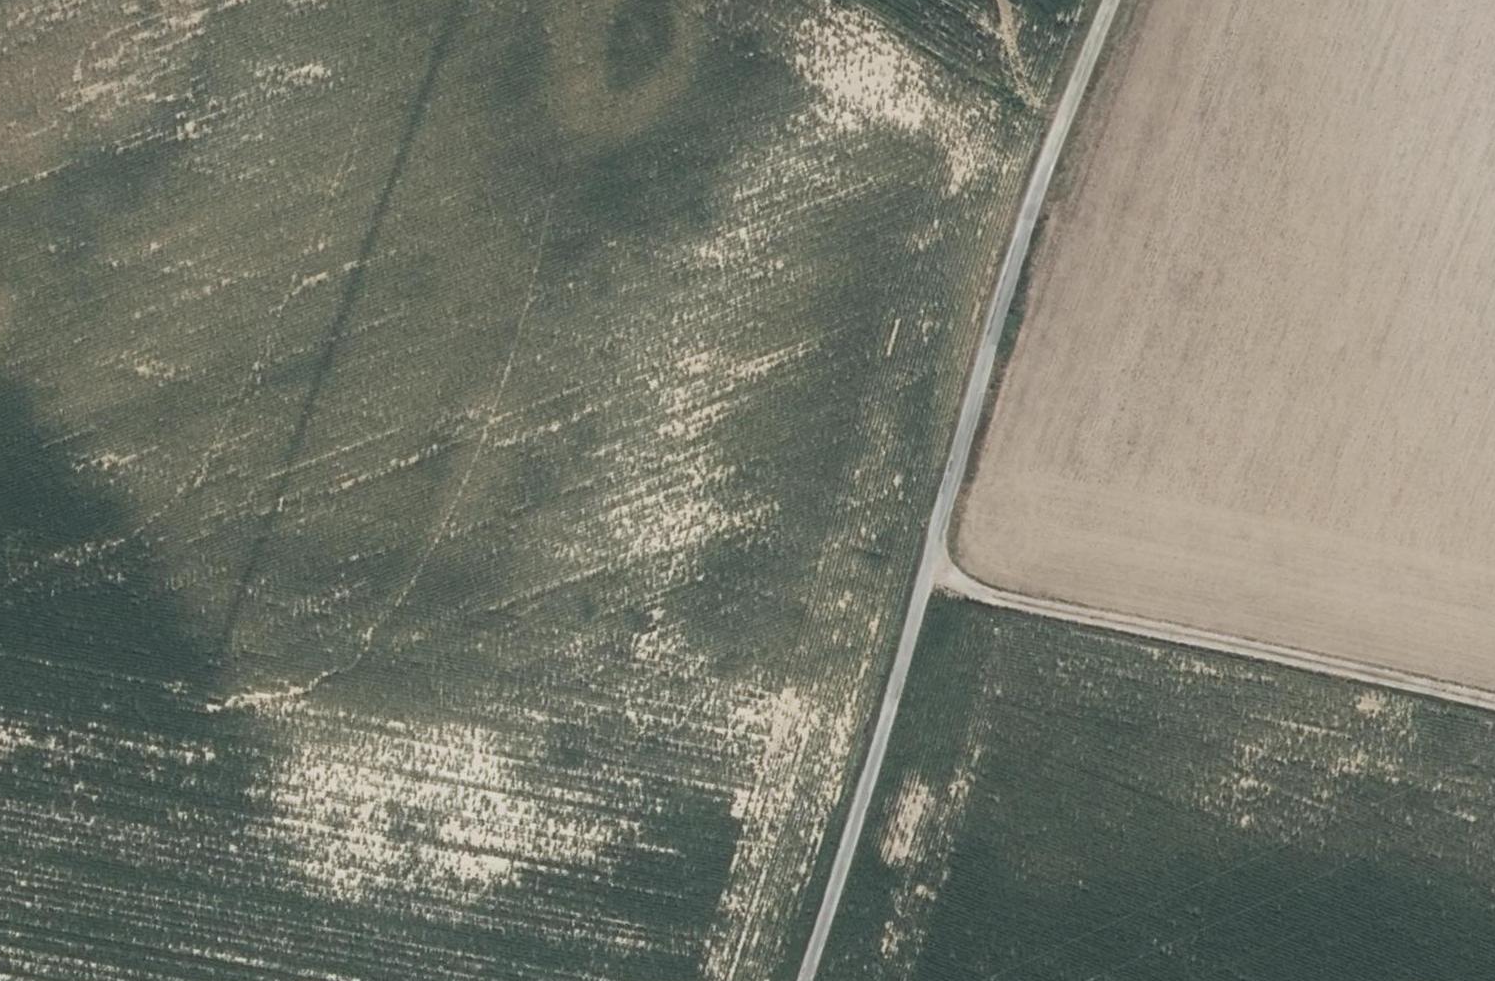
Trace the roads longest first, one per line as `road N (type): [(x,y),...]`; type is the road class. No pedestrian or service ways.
road 1 (unclassified): [(803,980),(1059,114),(1102,0)]
road 2 (track): [(927,577),(1494,708)]

